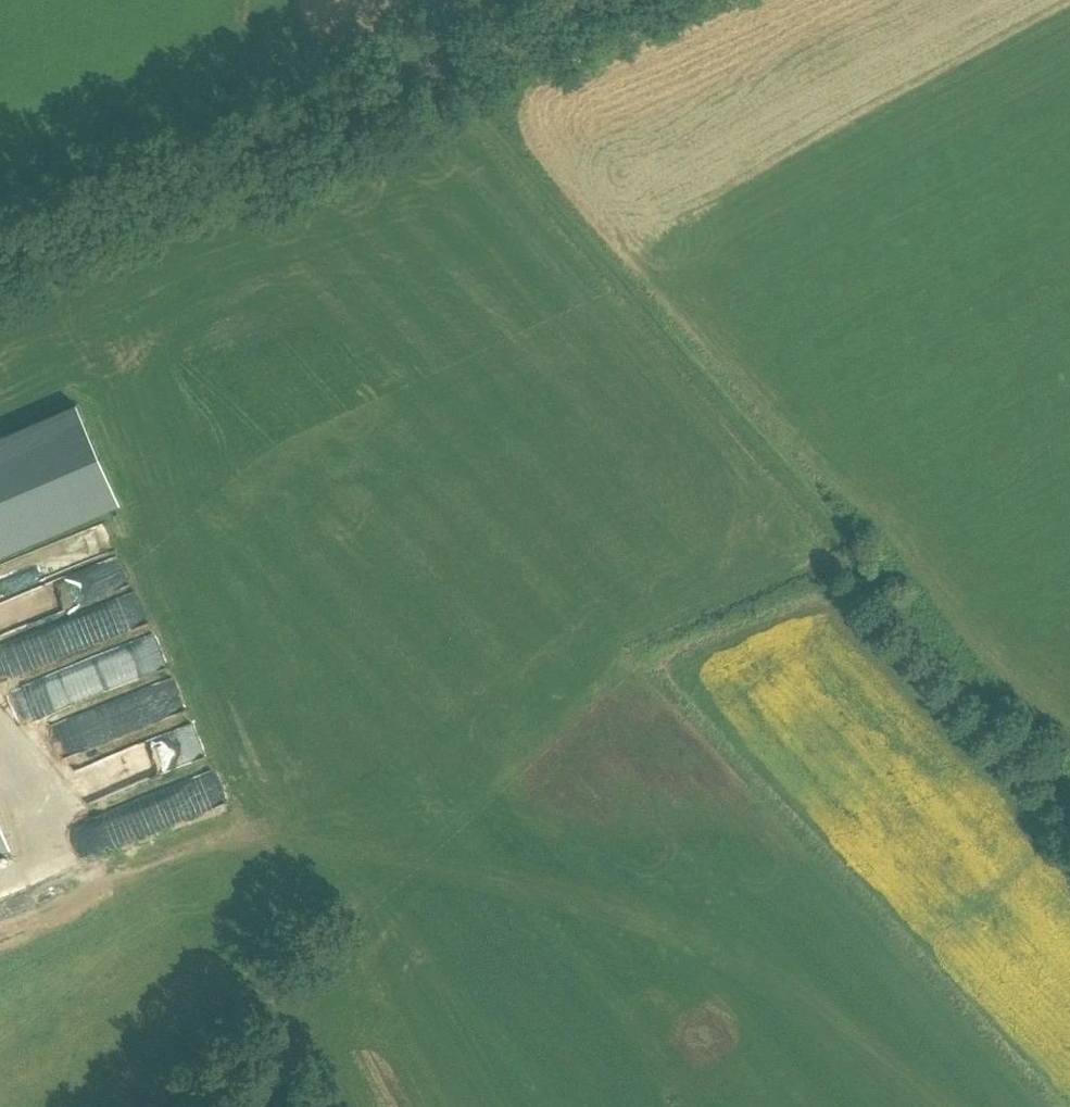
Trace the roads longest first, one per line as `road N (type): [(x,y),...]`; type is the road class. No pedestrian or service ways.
road 1 (track): [(470,104),(597,249),(849,570),(1069,803)]
road 2 (unclassified): [(569,0),(0,250)]

